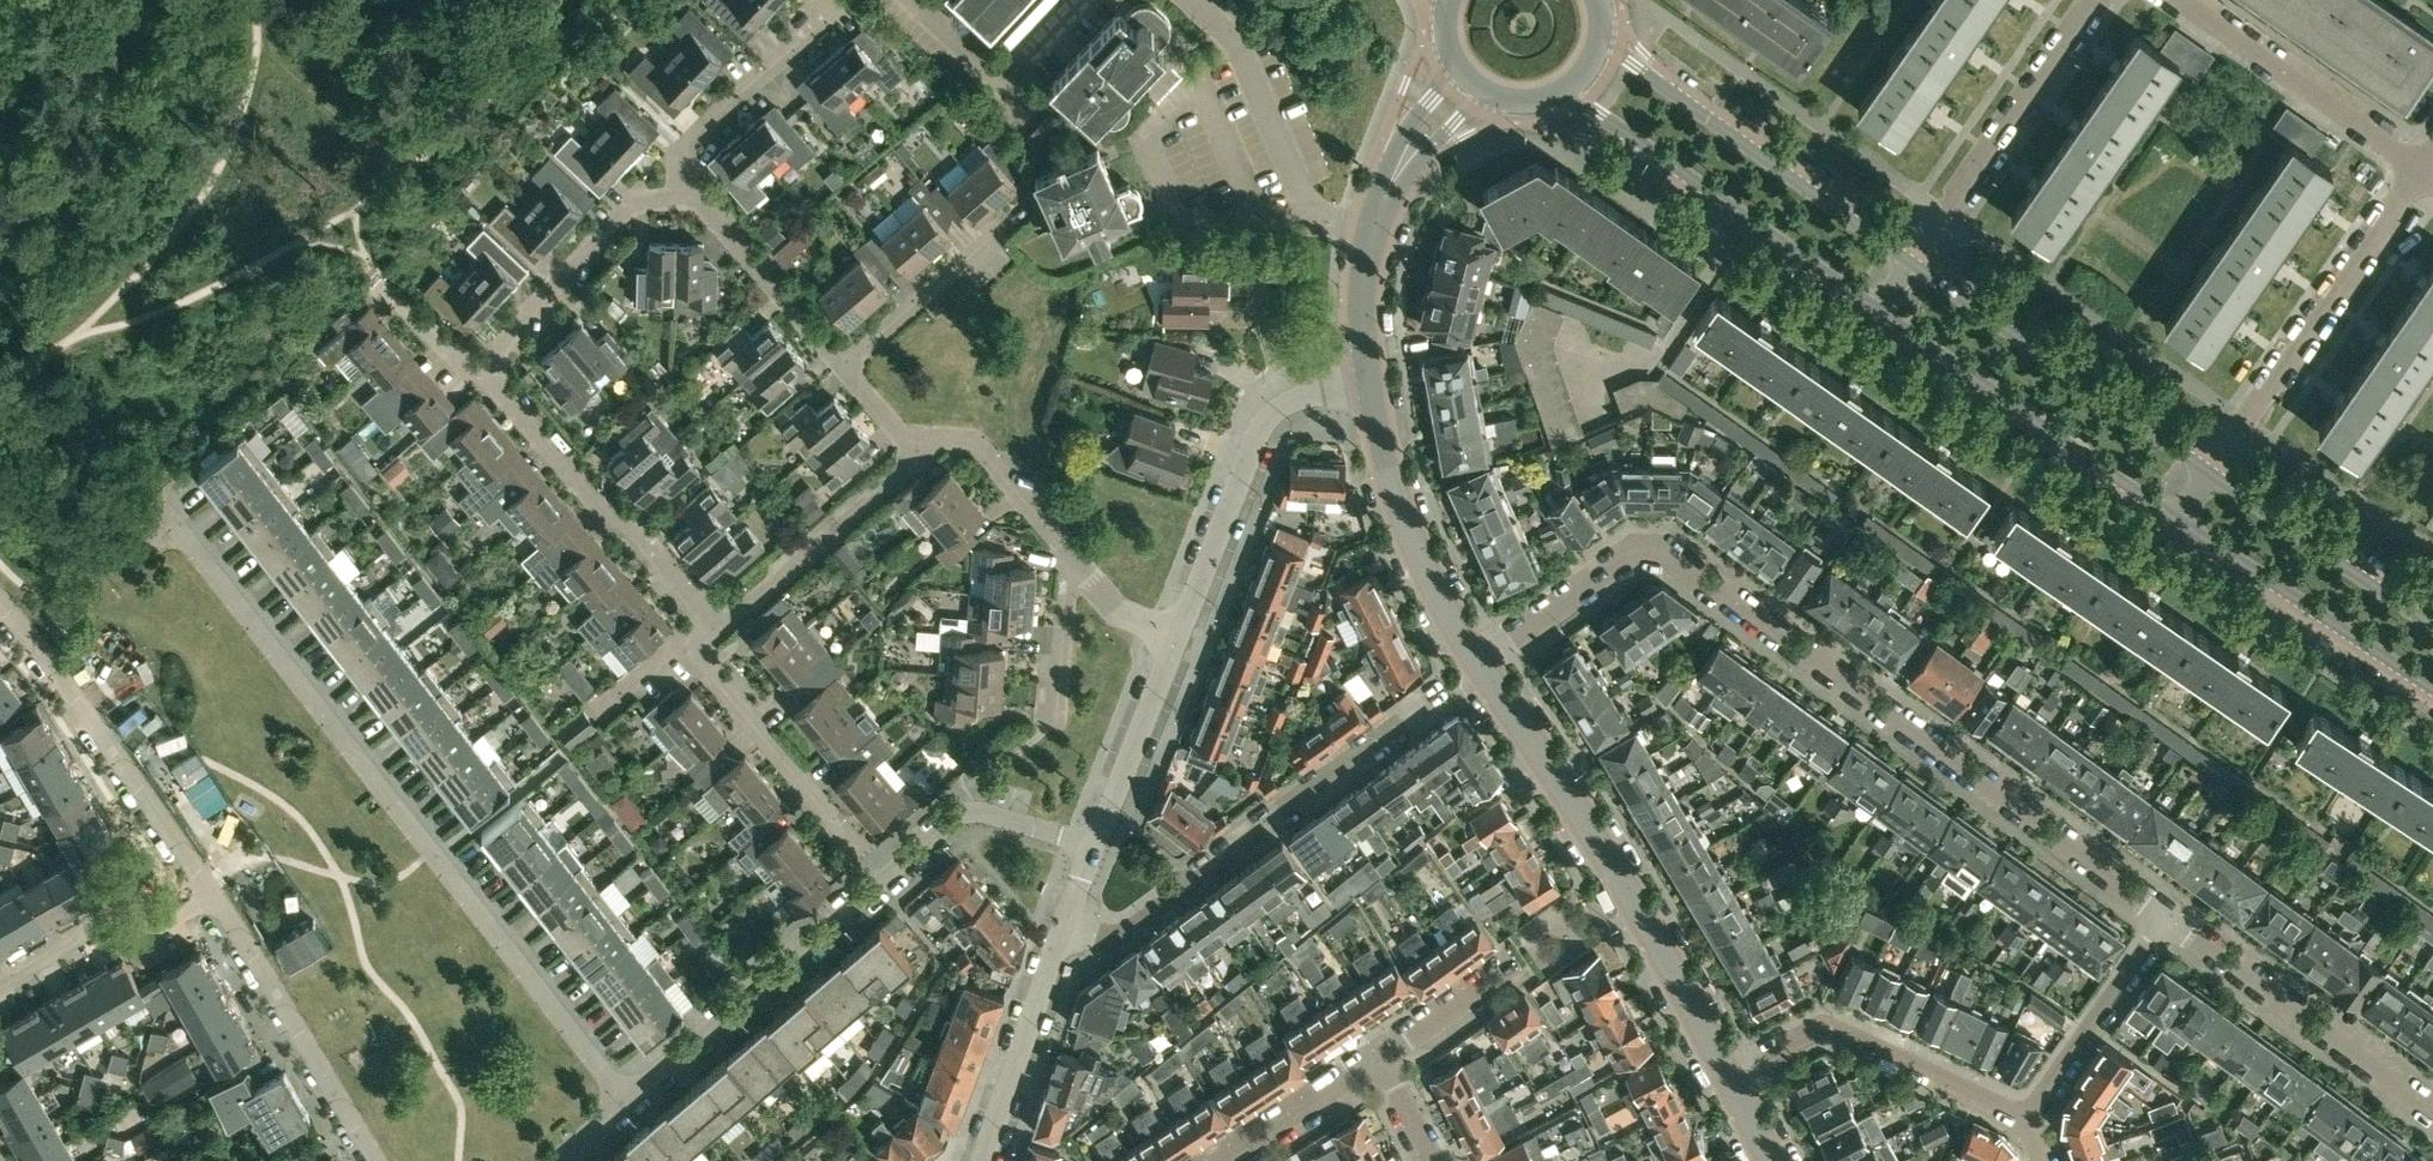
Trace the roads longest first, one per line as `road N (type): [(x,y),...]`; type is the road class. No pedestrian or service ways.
road 1 (residential): [(2169,916),(1671,550),(1646,547),(1624,557),(1481,659)]
road 2 (residential): [(626,1099),(176,525),(131,558)]
road 3 (tertiary): [(1727,1068),(1481,659)]
road 4 (residential): [(1070,926),(1115,937),(1420,718)]
road 5 (tertiary): [(1913,265),(1603,34)]
road 6 (tertiary): [(1565,93),(1879,311)]
road 7 (residential): [(2203,472),(2423,165)]
road 8 (residential): [(0,597),(208,890)]
road 9 (tertiary): [(1879,311),(2172,517)]
road 10 (tertiary): [(2203,472),(1913,265)]
road 11 (unclassified): [(1177,641),(1258,428),(1288,402),(1371,376)]
road 12 (residential): [(626,1099),(889,882)]
road 13 (residential): [(700,629),(676,586),(481,376)]
road 14 (residential): [(2028,1118),(1836,1026),(1800,1032),(1727,1068)]
road 15 (residential): [(2432,1109),(2169,916)]
road 16 (residential): [(1913,265),(2095,0)]
road 17 (residential): [(889,882),(713,672),(700,629)]
road 18 (residential): [(208,890),(376,1160)]
road 19 (residential): [(1379,219),(1313,209),(1228,34),(1190,0)]
road 20 (tertiary): [(2172,517),(2432,687)]
road 21 (tertiary): [(1481,659),(1392,496),(1371,376)]
road 22 (residential): [(2423,165),(2177,0)]
road 23 (residential): [(481,376),(636,198),(693,195)]
road 24 (residential): [(700,629),(755,600),(923,454)]
road 25 (tertiary): [(2432,627),(2203,472)]
road 26 (residential): [(693,195),(684,147),(839,6)]
road 27 (unclassified): [(989,1160),(1070,926)]
road 28 (residential): [(2028,1118),(2169,916)]
road 29 (residential): [(0,987),(105,920),(140,933),(208,890)]
road 30 (residential): [(908,0),(994,84),(1077,0)]
road 31 (residential): [(889,882),(969,811),(1094,842)]
road 32 (residential): [(843,364),(693,195)]
road 33 (unclassified): [(1094,842),(1177,641)]
road 34 (residential): [(843,364),(1007,222)]
road 35 (residential): [(1069,552),(974,444),(938,438),(923,454)]
road 36 (residential): [(1216,1160),(1378,1057)]
road 37 (residential): [(1378,1057),(1527,954)]
road 38 (tertiary): [(1456,59),(1396,144),(1379,219)]
road 39 (tertiary): [(1379,219),(1486,92)]
road 40 (residential): [(1057,713),(1069,552)]
road 41 (tertiary): [(1371,376),(1363,303),(1379,219)]
road 42 (residential): [(1177,641),(1119,613),(1069,552)]
road 43 (residential): [(599,713),(700,629)]
road 44 (residential): [(481,376),(387,288)]
road 45 (residential): [(923,454),(843,364)]

